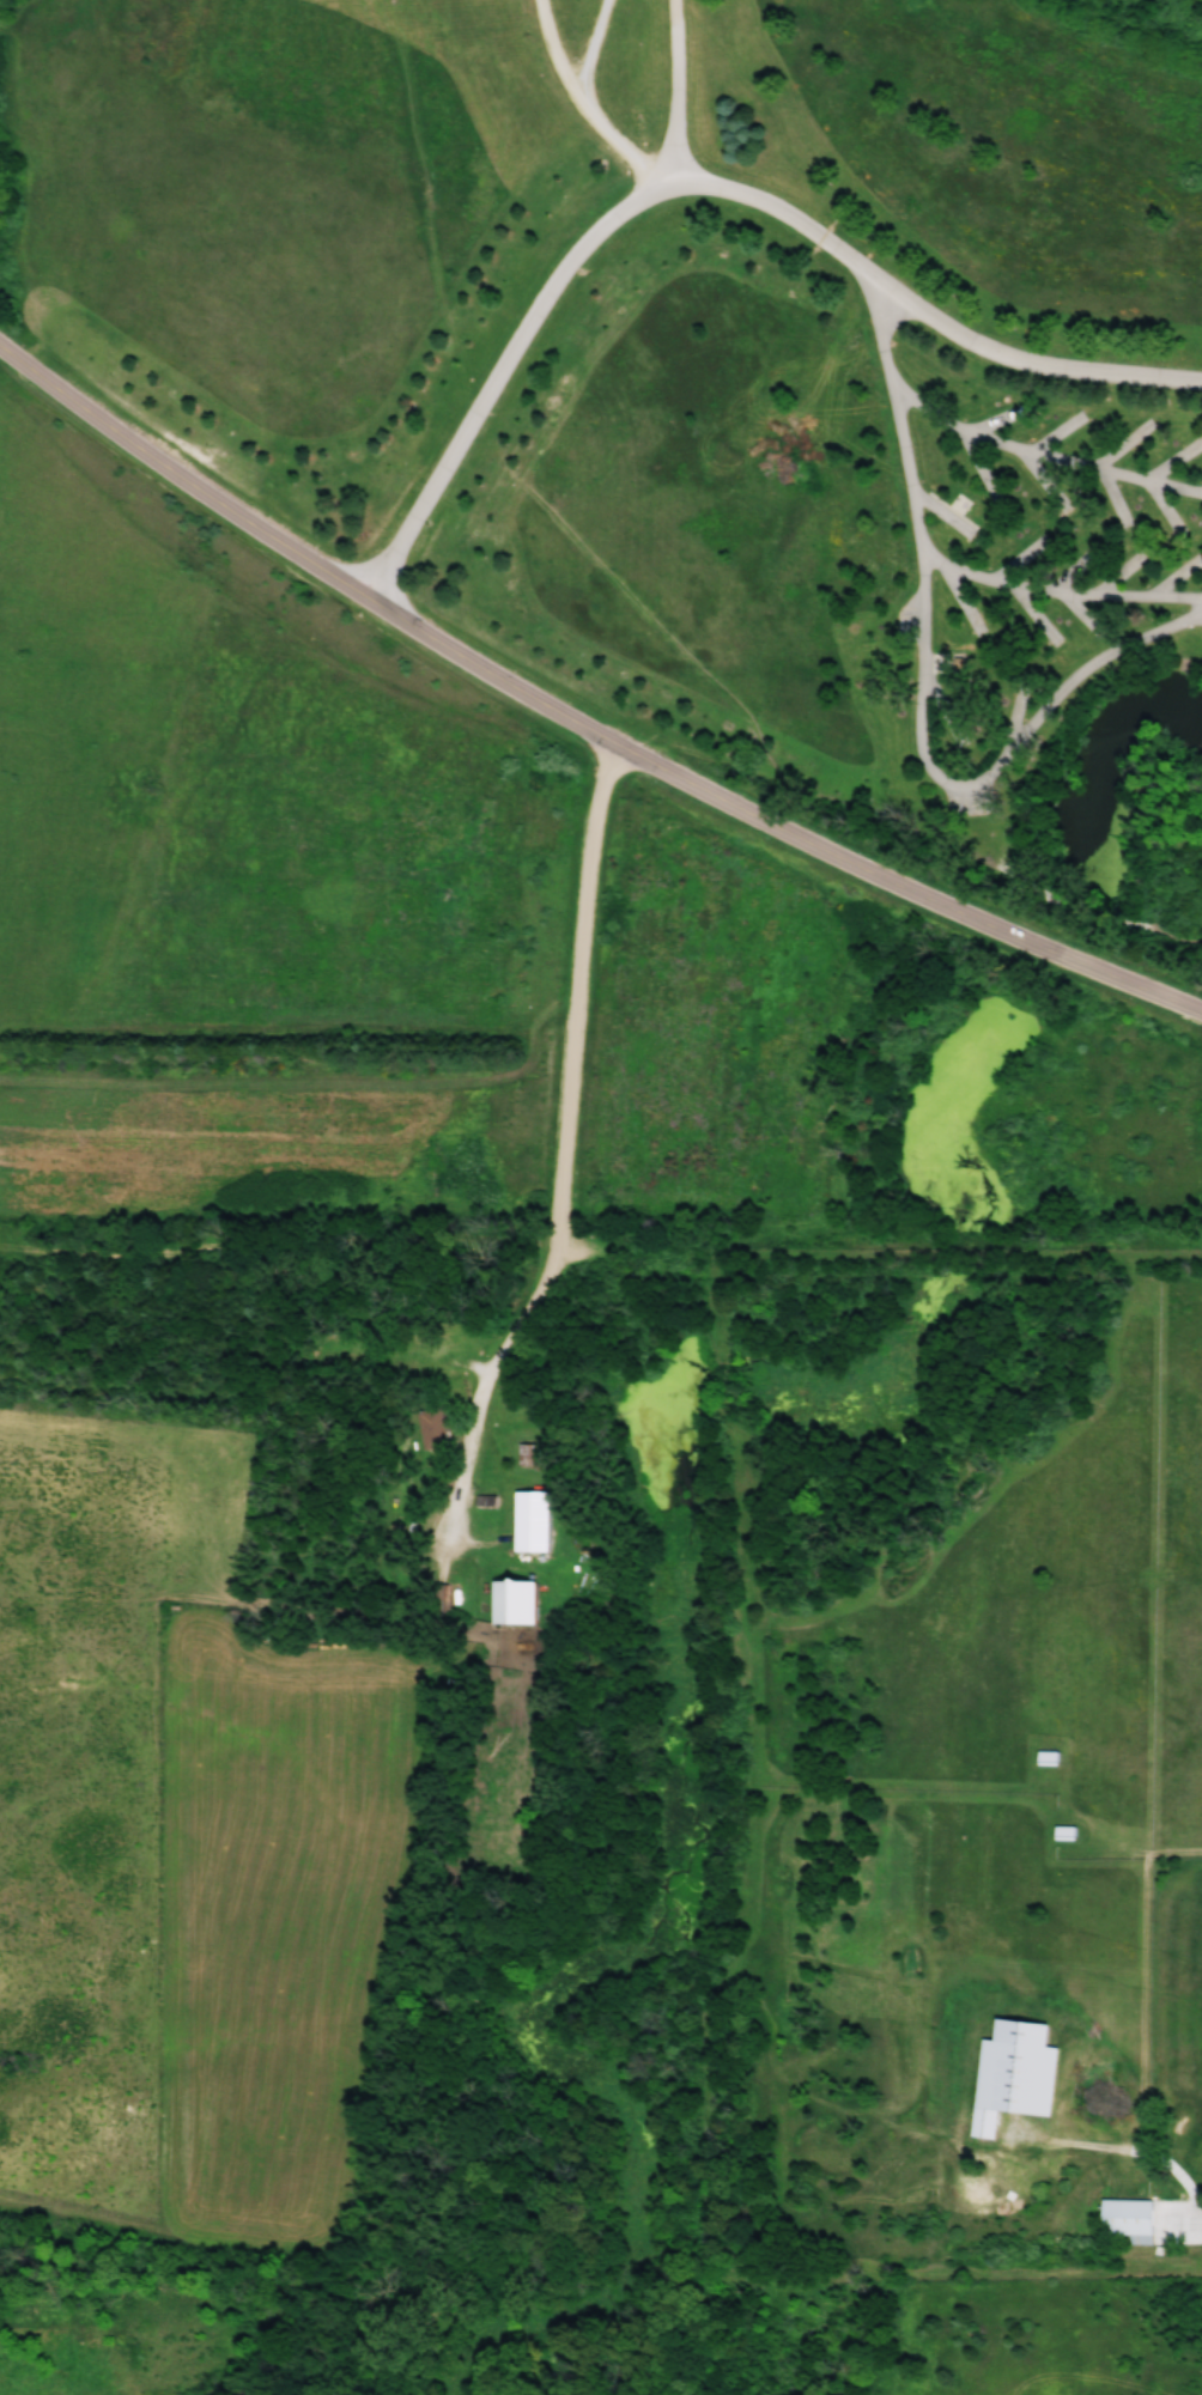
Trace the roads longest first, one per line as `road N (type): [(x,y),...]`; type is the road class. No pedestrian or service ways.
road 1 (tertiary): [(1201,1009),(947,902),(612,746),(296,545),(0,332)]

